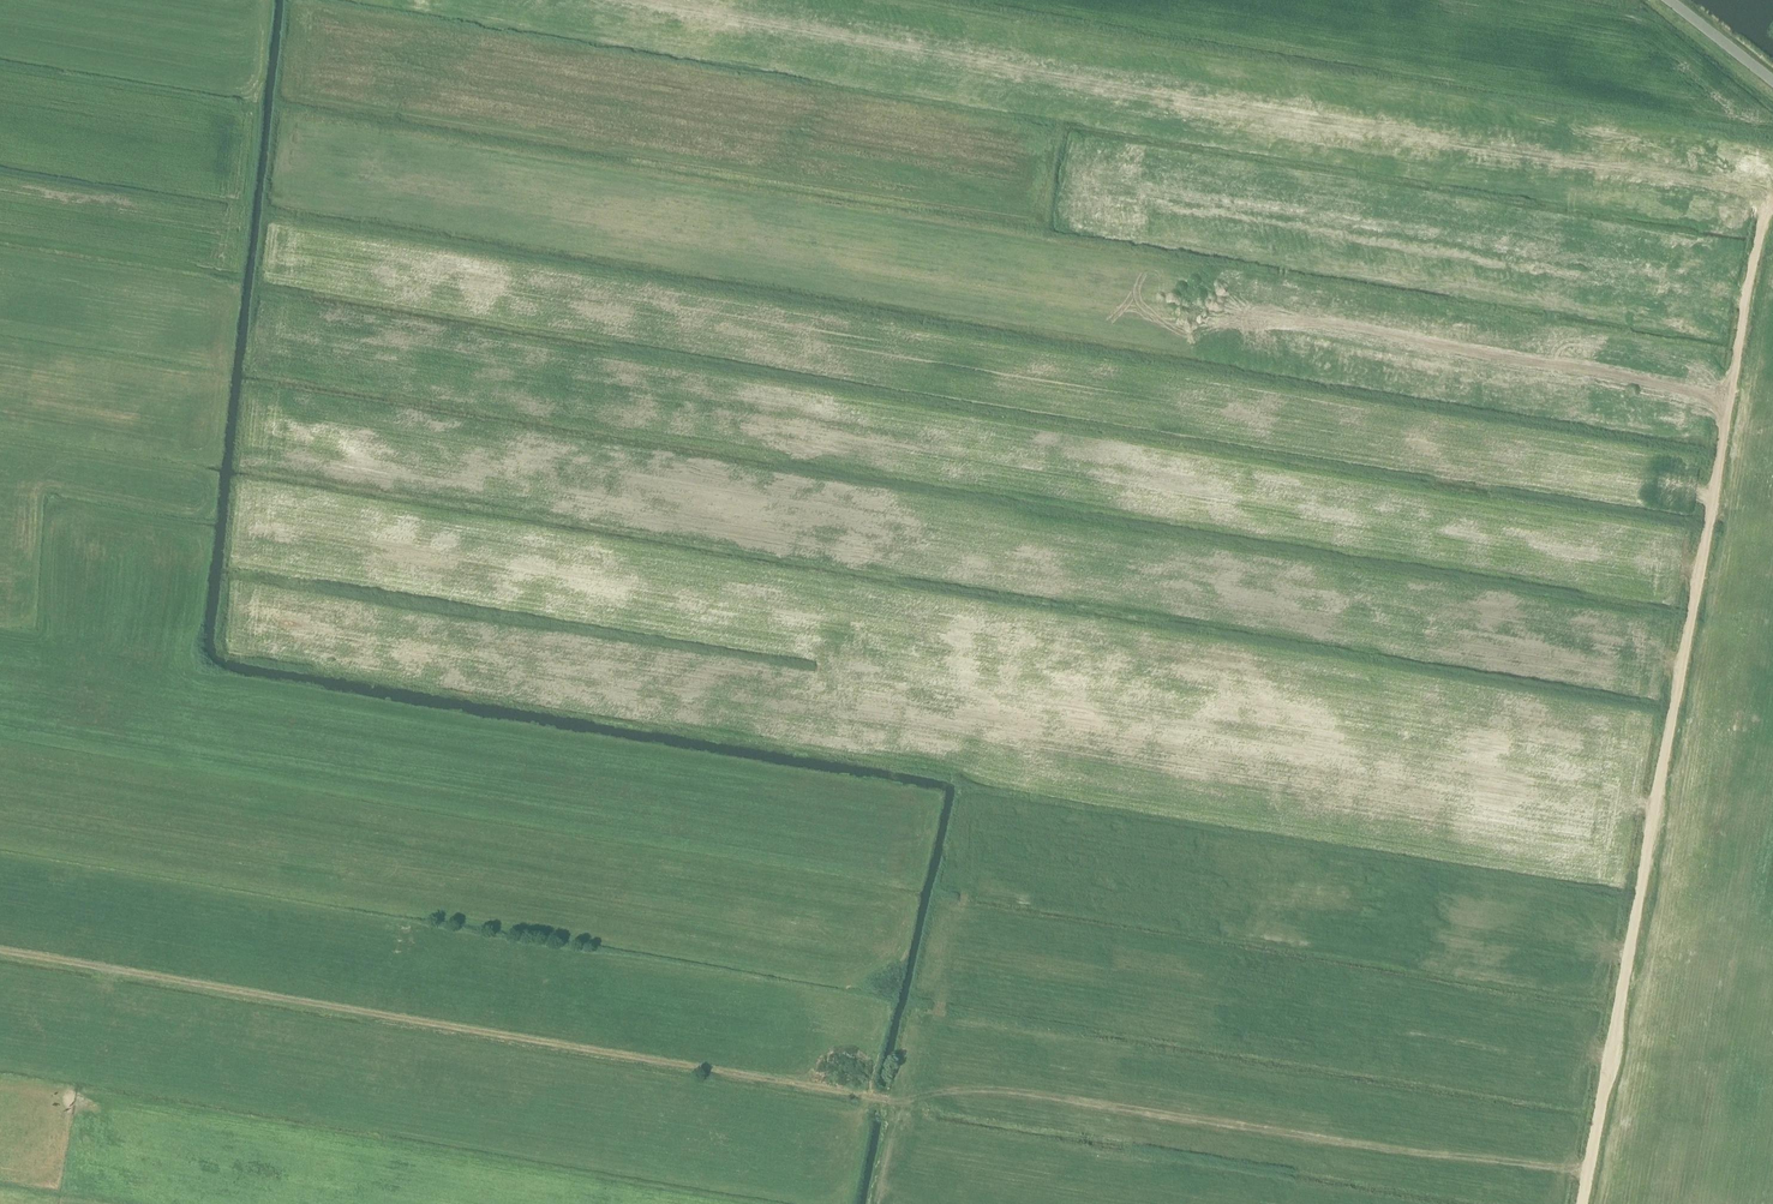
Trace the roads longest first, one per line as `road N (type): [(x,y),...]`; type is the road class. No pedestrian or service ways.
road 1 (residential): [(1772,203),(1760,217),(1628,941)]
road 2 (residential): [(1302,881),(1581,932)]
road 3 (residential): [(1278,1020),(1359,1035),(1475,1091)]
road 4 (residential): [(1581,932),(1475,1091)]
road 5 (residential): [(1302,881),(1261,874),(1237,1010)]
road 6 (residential): [(1419,1203),(1355,1163),(1256,1139)]
road 7 (residential): [(1628,941),(1772,968)]
road 8 (residential): [(1278,1020),(1302,881)]
road 9 (unclassified): [(1772,81),(1670,0)]
road 10 (residential): [(1237,1010),(1215,1129)]
road 11 (residential): [(1278,1020),(1256,1139)]

